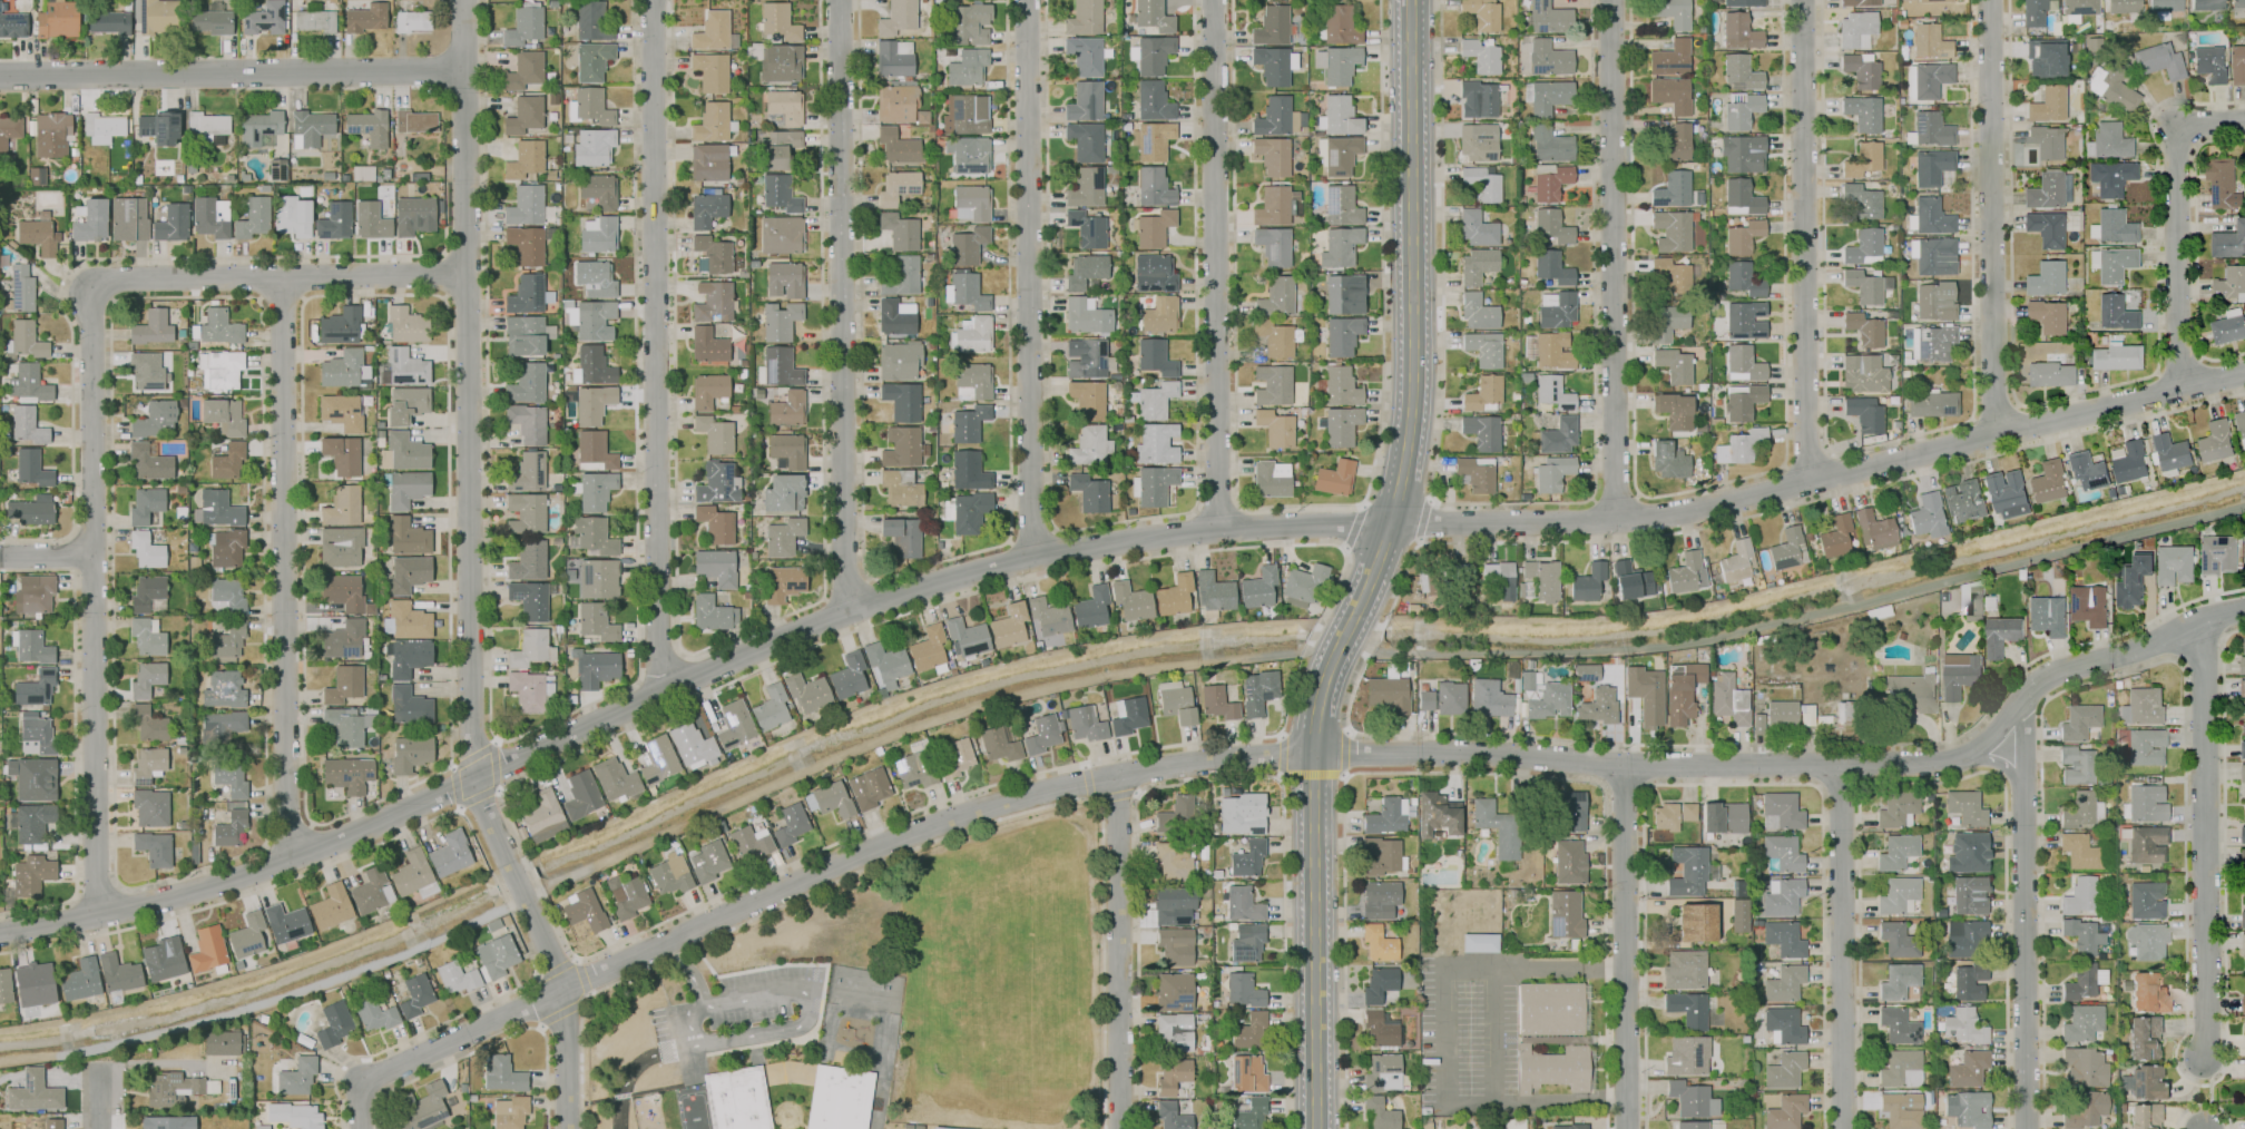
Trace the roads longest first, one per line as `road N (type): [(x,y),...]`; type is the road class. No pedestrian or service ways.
road 1 (tertiary): [(2244,374),(1672,516),(1217,528),(1036,558),(764,646),(287,861),(147,904),(0,936)]
road 2 (tertiary): [(2244,608),(2131,654),(2060,670),(2021,699),(1976,754),(1937,763),(1623,765),(1500,754),(1280,759),(1116,777),(1017,798),(806,878),(360,1082)]
road 3 (residential): [(461,71),(472,781),(566,994),(567,1128)]
road 4 (residential): [(654,0),(658,642),(670,689)]
road 5 (residential): [(90,281),(97,914)]
road 6 (residential): [(839,0),(843,570),(854,611)]
road 7 (residential): [(281,278),(287,861)]
road 8 (residential): [(1026,0),(1036,558)]
road 9 (residential): [(1212,0),(1217,528)]
road 10 (secondary): [(1409,0),(1415,373),(1390,524)]
road 11 (residential): [(1611,0),(1615,521)]
road 12 (residential): [(1805,483),(1802,0)]
road 13 (secondary): [(1335,654),(1315,715),(1313,758),(1316,1128)]
road 14 (residential): [(461,71),(0,76)]
road 15 (residential): [(1988,0),(1997,435)]
road 16 (residential): [(2194,626),(2204,662),(2203,1059)]
road 17 (residential): [(2027,1128),(2021,699)]
road 18 (residential): [(464,276),(90,281)]
road 19 (residential): [(1623,765),(1625,1128)]
road 20 (residential): [(1840,766),(1842,1128)]
road 21 (residential): [(1116,777),(1117,1128)]
road 22 (residential): [(2244,122),(2172,126),(2186,389)]

